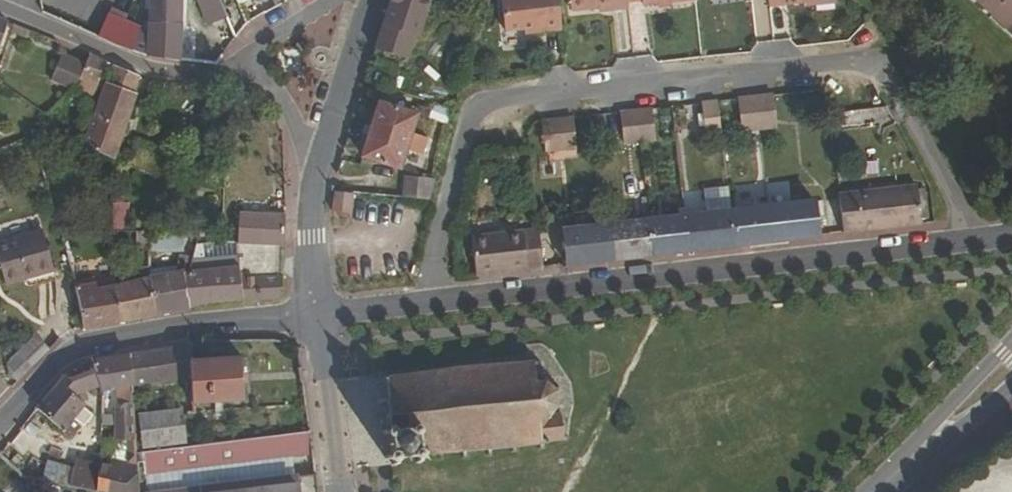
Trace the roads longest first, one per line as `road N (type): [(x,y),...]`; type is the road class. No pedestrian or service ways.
road 1 (residential): [(418,298),(459,117),(466,100),(491,91),(838,54),(866,61),(892,88),(965,235)]
road 2 (residential): [(418,298),(965,235)]
road 3 (residential): [(312,316),(196,325),(80,350),(54,368),(0,432)]
road 4 (residential): [(0,7),(134,64),(226,63)]
road 5 (primary): [(865,491),(1011,366)]
road 6 (residential): [(336,491),(312,316)]
road 7 (residential): [(309,167),(361,0)]
road 8 (residential): [(312,316),(309,167)]
road 9 (residential): [(226,63),(253,74),(277,102),(309,167)]

